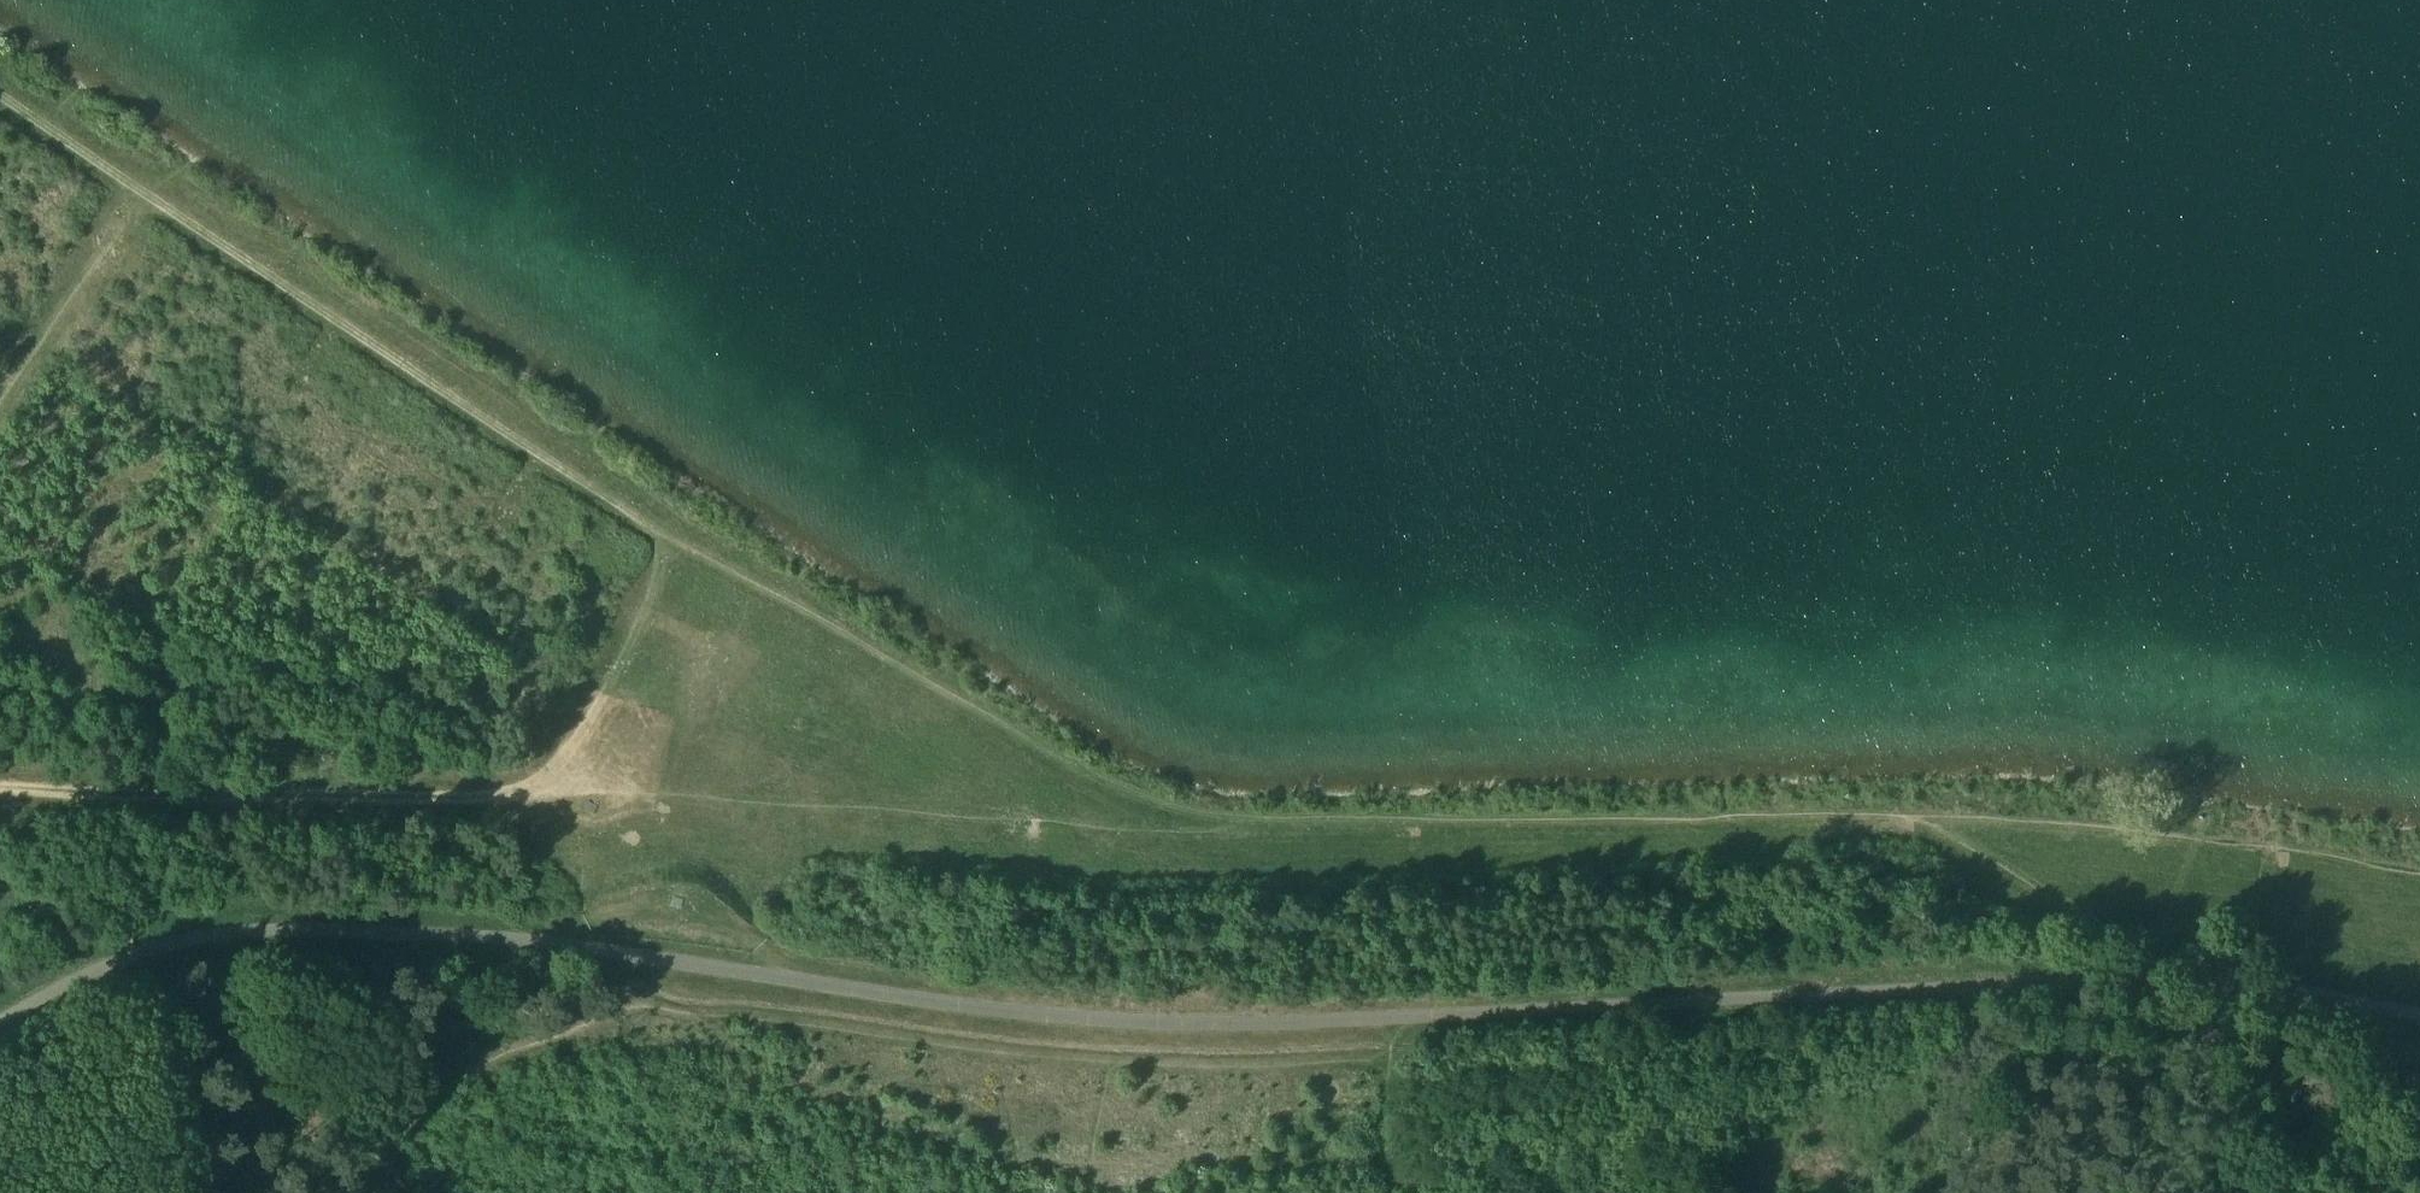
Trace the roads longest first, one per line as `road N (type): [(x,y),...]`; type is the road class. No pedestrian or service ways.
road 1 (track): [(0,784),(124,795),(520,791)]
road 2 (residential): [(2243,1192),(2197,959)]

